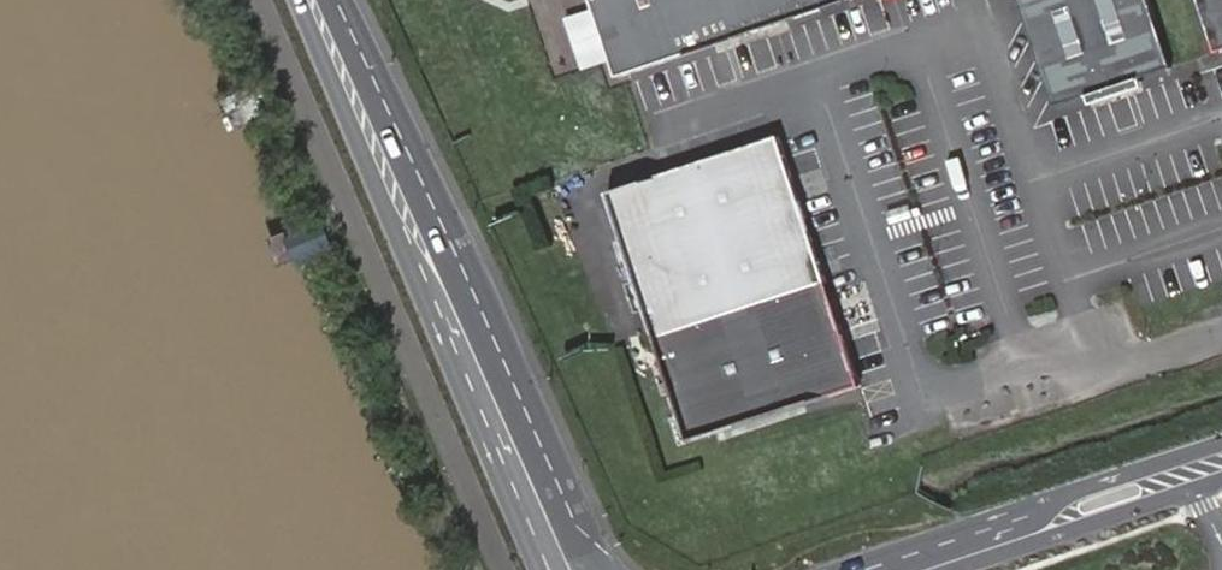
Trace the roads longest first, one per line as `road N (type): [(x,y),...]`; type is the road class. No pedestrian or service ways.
road 1 (secondary): [(595,569),(338,0)]
road 2 (secondary): [(298,0),(547,569)]
road 3 (unclassified): [(1221,442),(1079,488),(1015,530)]
road 4 (unclassified): [(1015,530),(1095,524),(1221,481)]
road 5 (unclassified): [(1015,530),(897,569)]

